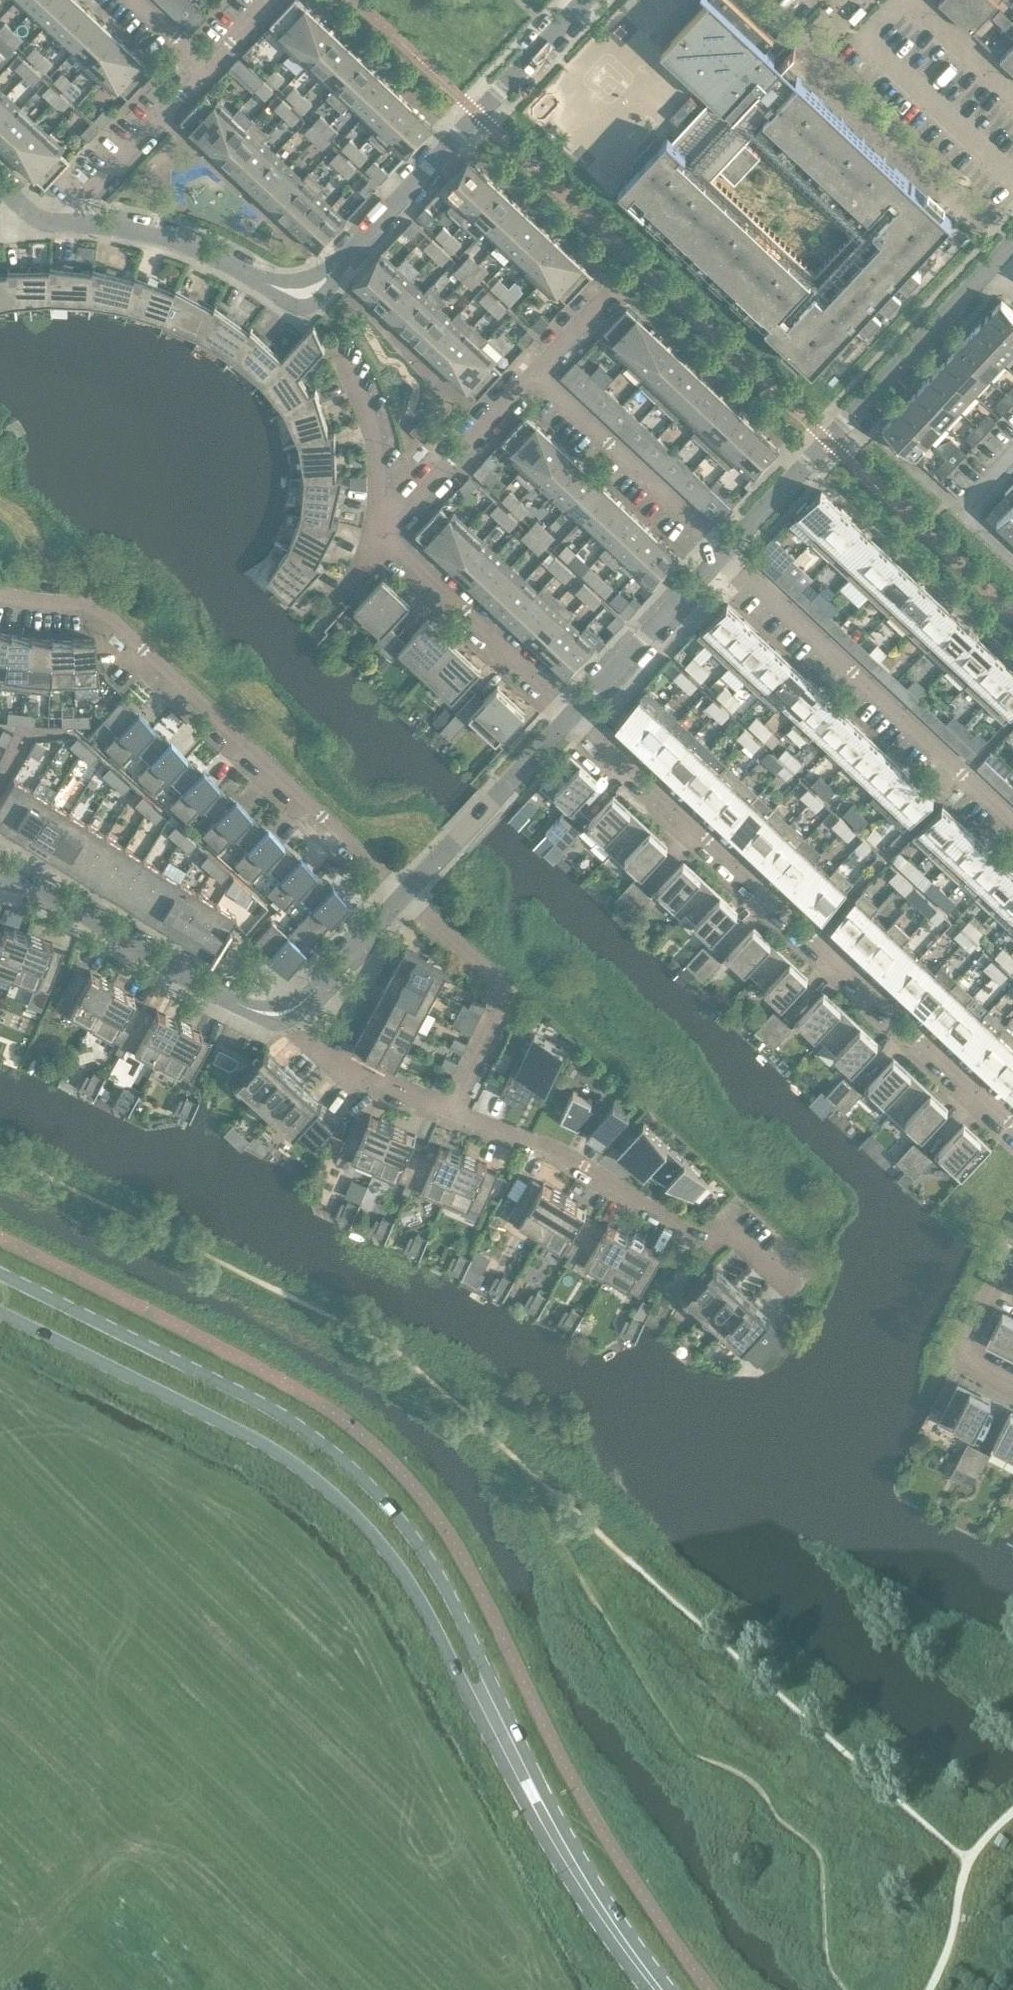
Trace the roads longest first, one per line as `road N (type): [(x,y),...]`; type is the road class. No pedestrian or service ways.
road 1 (tertiary): [(672,1989),(564,1836),(447,1598),(387,1509),(334,1454),(245,1395),(0,1274)]
road 2 (tertiary): [(0,1313),(279,1453),(332,1494),(400,1568),(547,1846),(652,1989)]
road 3 (residential): [(65,225),(139,232),(266,284),(316,289),(586,0)]
road 4 (residential): [(1012,1117),(573,716)]
road 5 (residential): [(402,894),(94,602),(0,594)]
road 6 (residential): [(573,716),(380,540),(536,373)]
road 7 (residential): [(402,894),(322,985),(272,1016),(0,872)]
road 8 (residential): [(791,1291),(720,1223),(706,1239),(555,1147),(454,1108)]
road 9 (residential): [(1012,814),(729,549)]
road 10 (residential): [(729,549),(994,269)]
road 11 (residential): [(454,1108),(508,993),(402,894)]
road 12 (residential): [(729,549),(536,373)]
road 13 (residential): [(573,716),(729,549)]
road 14 (residential): [(65,225),(207,71)]
road 15 (residential): [(1012,1383),(961,1356),(1012,1251)]
road 16 (residential): [(455,839),(573,716)]
road 17 (residential): [(300,1039),(454,1108)]

